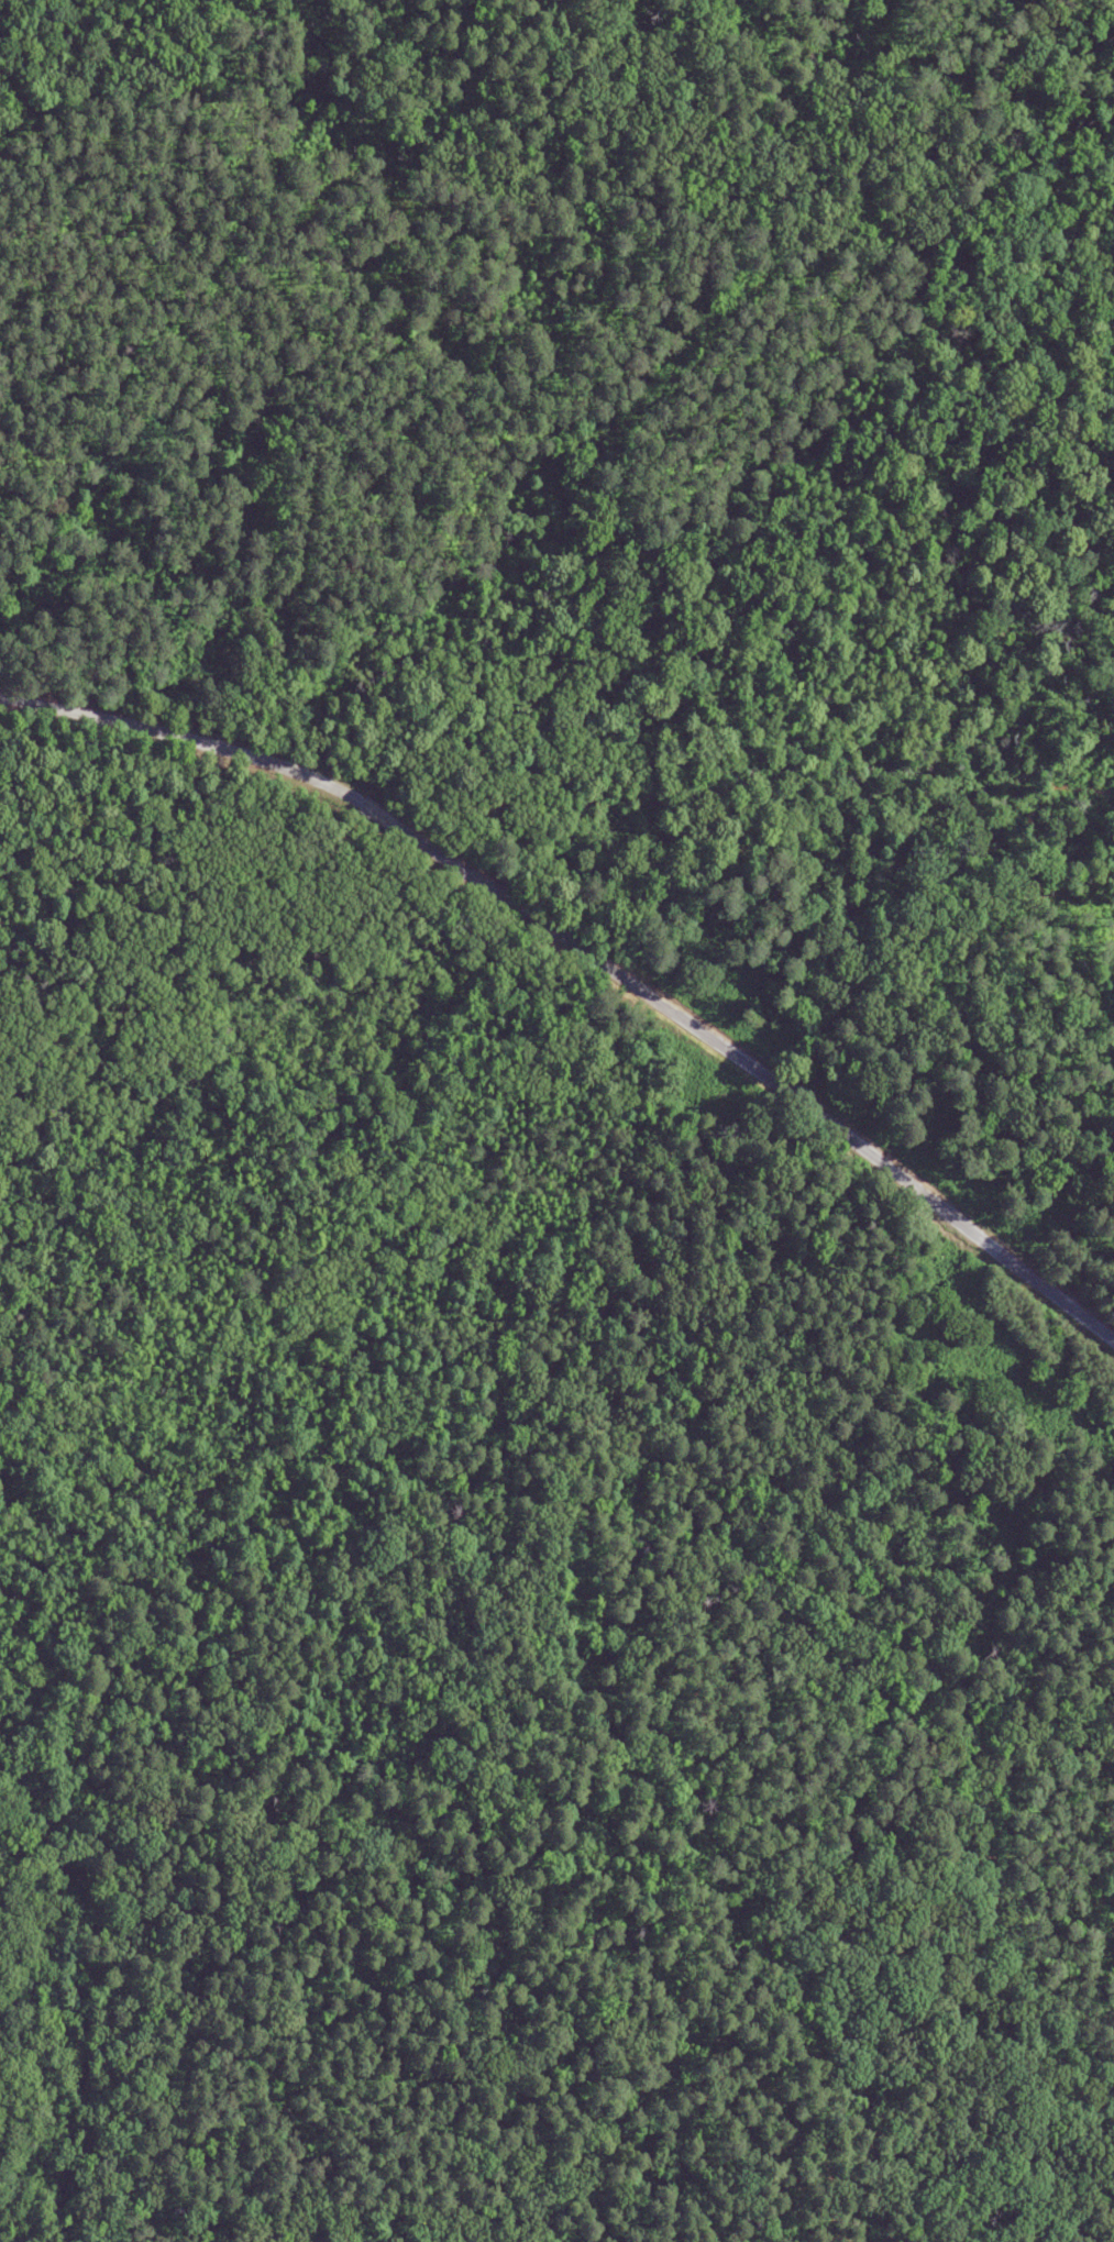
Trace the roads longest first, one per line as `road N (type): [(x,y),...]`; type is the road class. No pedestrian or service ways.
road 1 (residential): [(0,697),(329,783),(706,1036),(1113,1341)]

